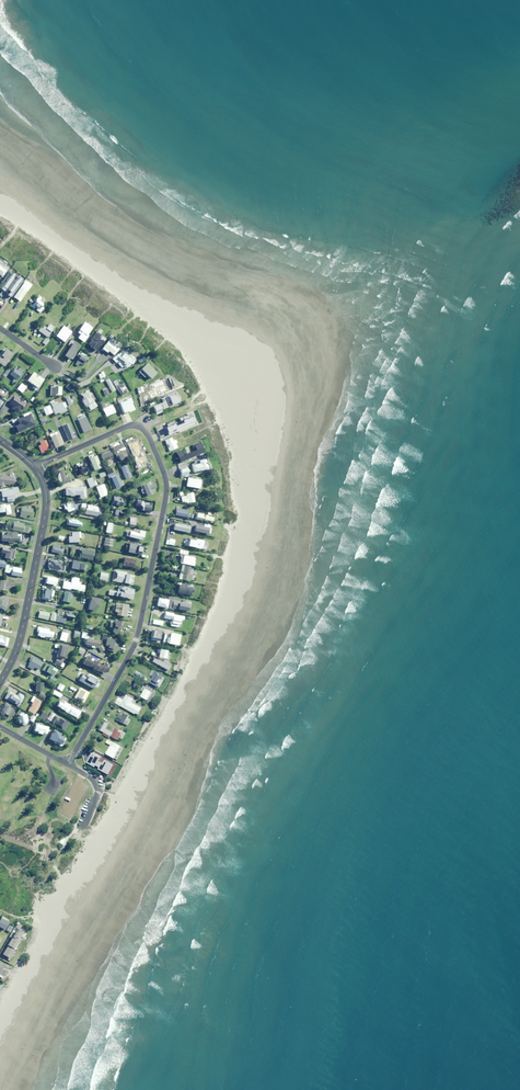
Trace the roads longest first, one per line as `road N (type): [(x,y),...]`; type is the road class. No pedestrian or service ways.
road 1 (unclassified): [(35,469),(136,424),(167,486),(136,640),(68,765)]
road 2 (tertiary): [(35,469),(46,510),(19,643),(0,683)]

